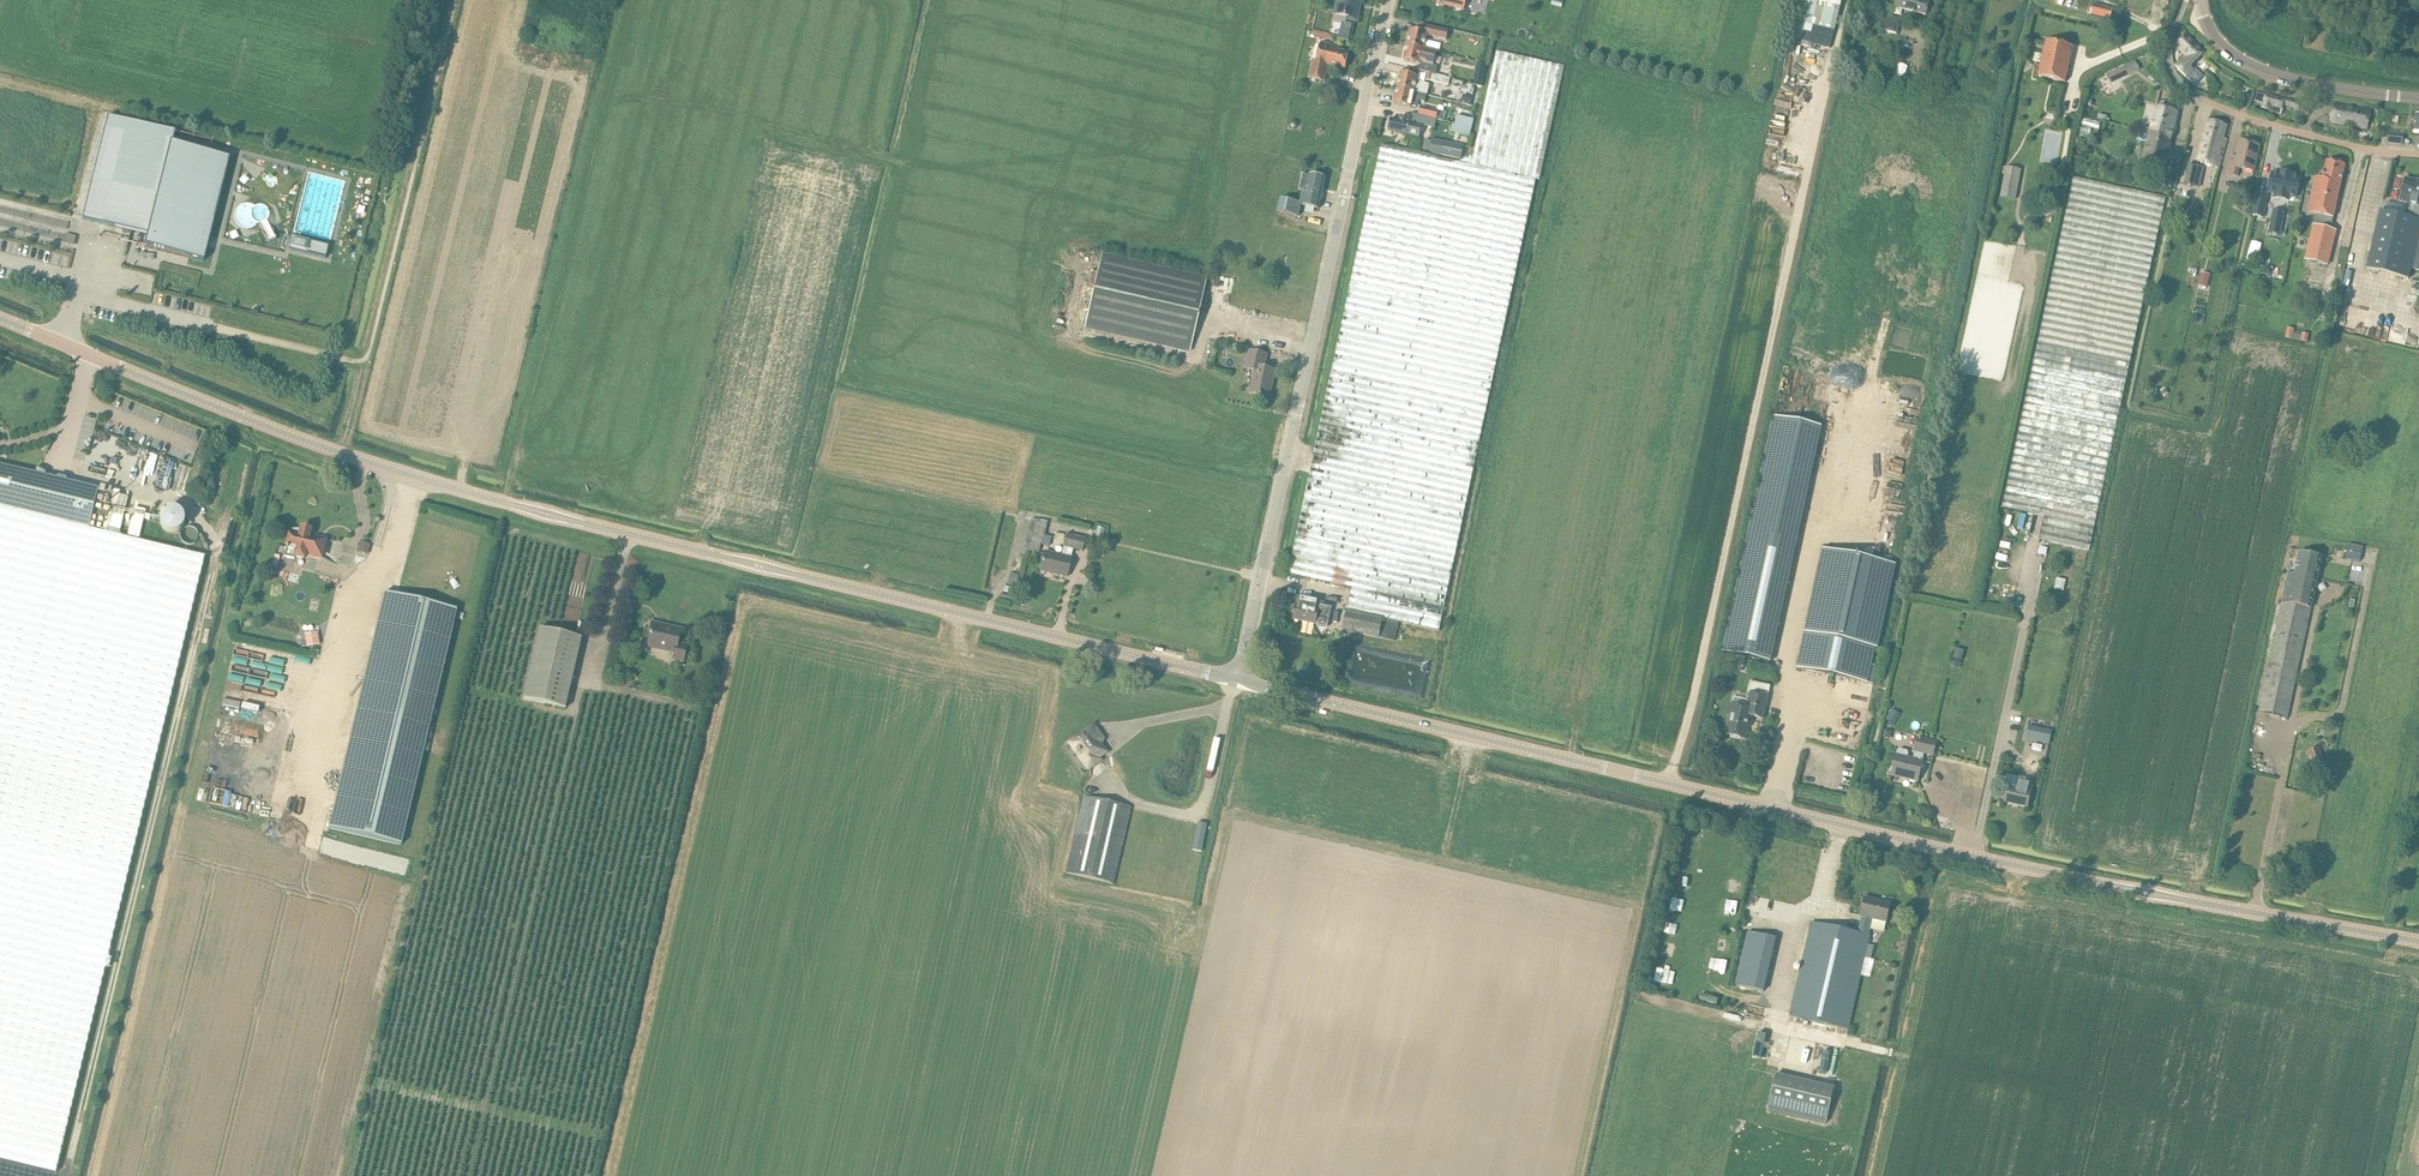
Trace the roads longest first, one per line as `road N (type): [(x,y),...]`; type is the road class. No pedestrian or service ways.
road 1 (tertiary): [(1238,679),(495,500),(223,409),(0,317)]
road 2 (tertiary): [(2418,942),(2037,869),(1238,679)]
road 3 (track): [(1670,783),(1848,0)]
road 4 (unclassified): [(1238,679),(1344,196)]
road 5 (residential): [(2185,0),(2168,56),(2191,93),(2312,135),(2418,153)]
road 6 (tertiary): [(2418,99),(2255,67),(2212,36),(2200,0)]
road 7 (residential): [(1344,196),(1389,0)]
road 8 (track): [(2391,937),(2418,808)]

